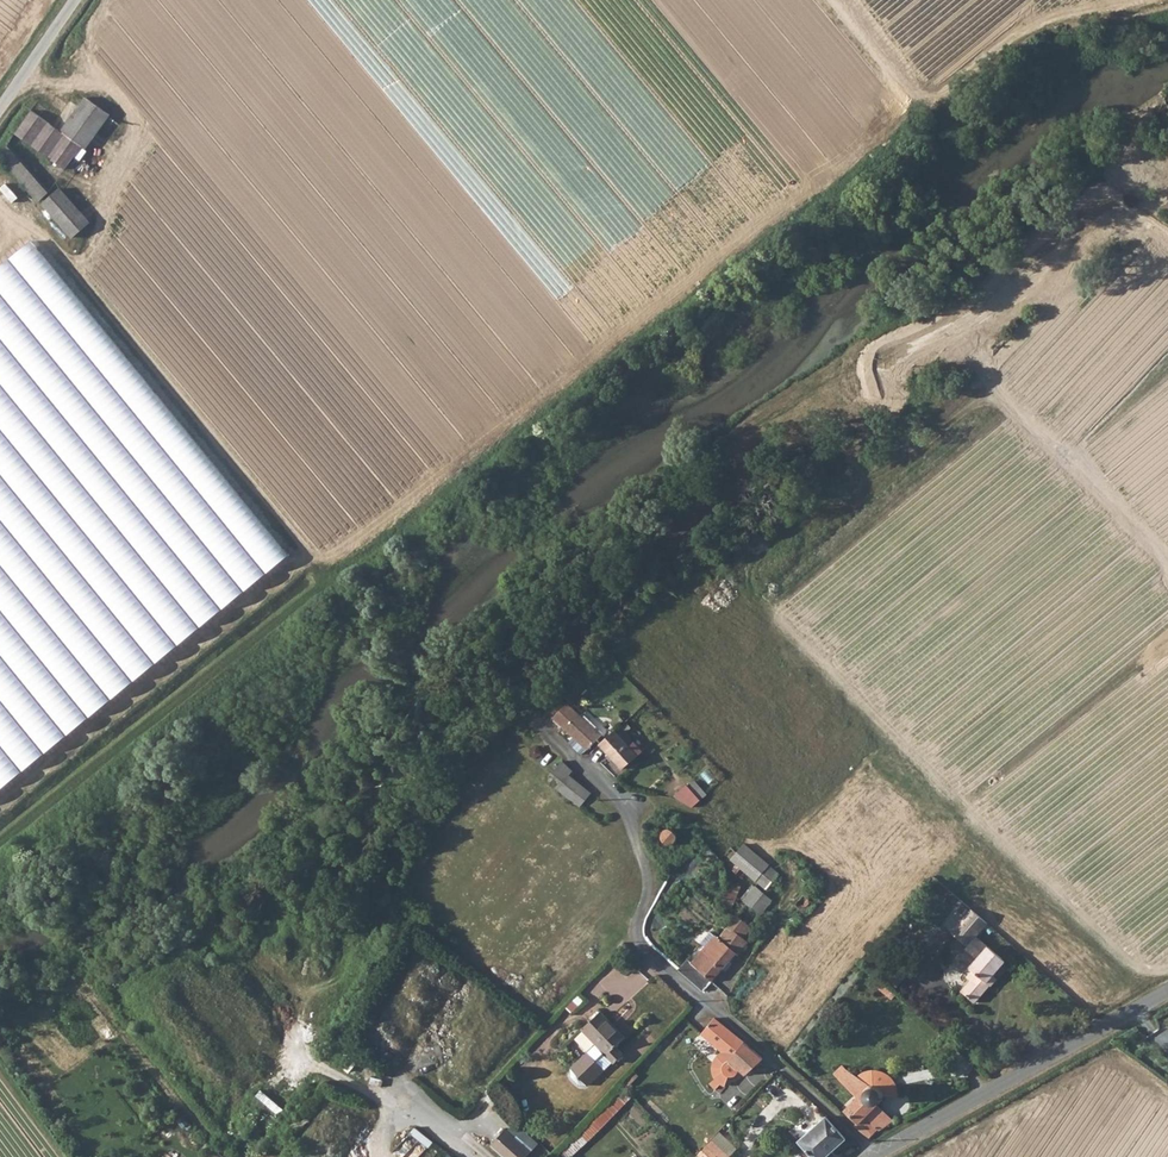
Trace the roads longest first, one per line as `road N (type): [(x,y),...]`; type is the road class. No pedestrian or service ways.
road 1 (residential): [(555,740),(619,801),(647,877),(637,920),(646,948),(836,1117),(870,1156)]
road 2 (unclassified): [(876,1156),(1167,990)]
road 3 (track): [(977,366),(1002,390),(1004,411),(1167,559)]
road 4 (unclassified): [(0,107),(74,0)]

